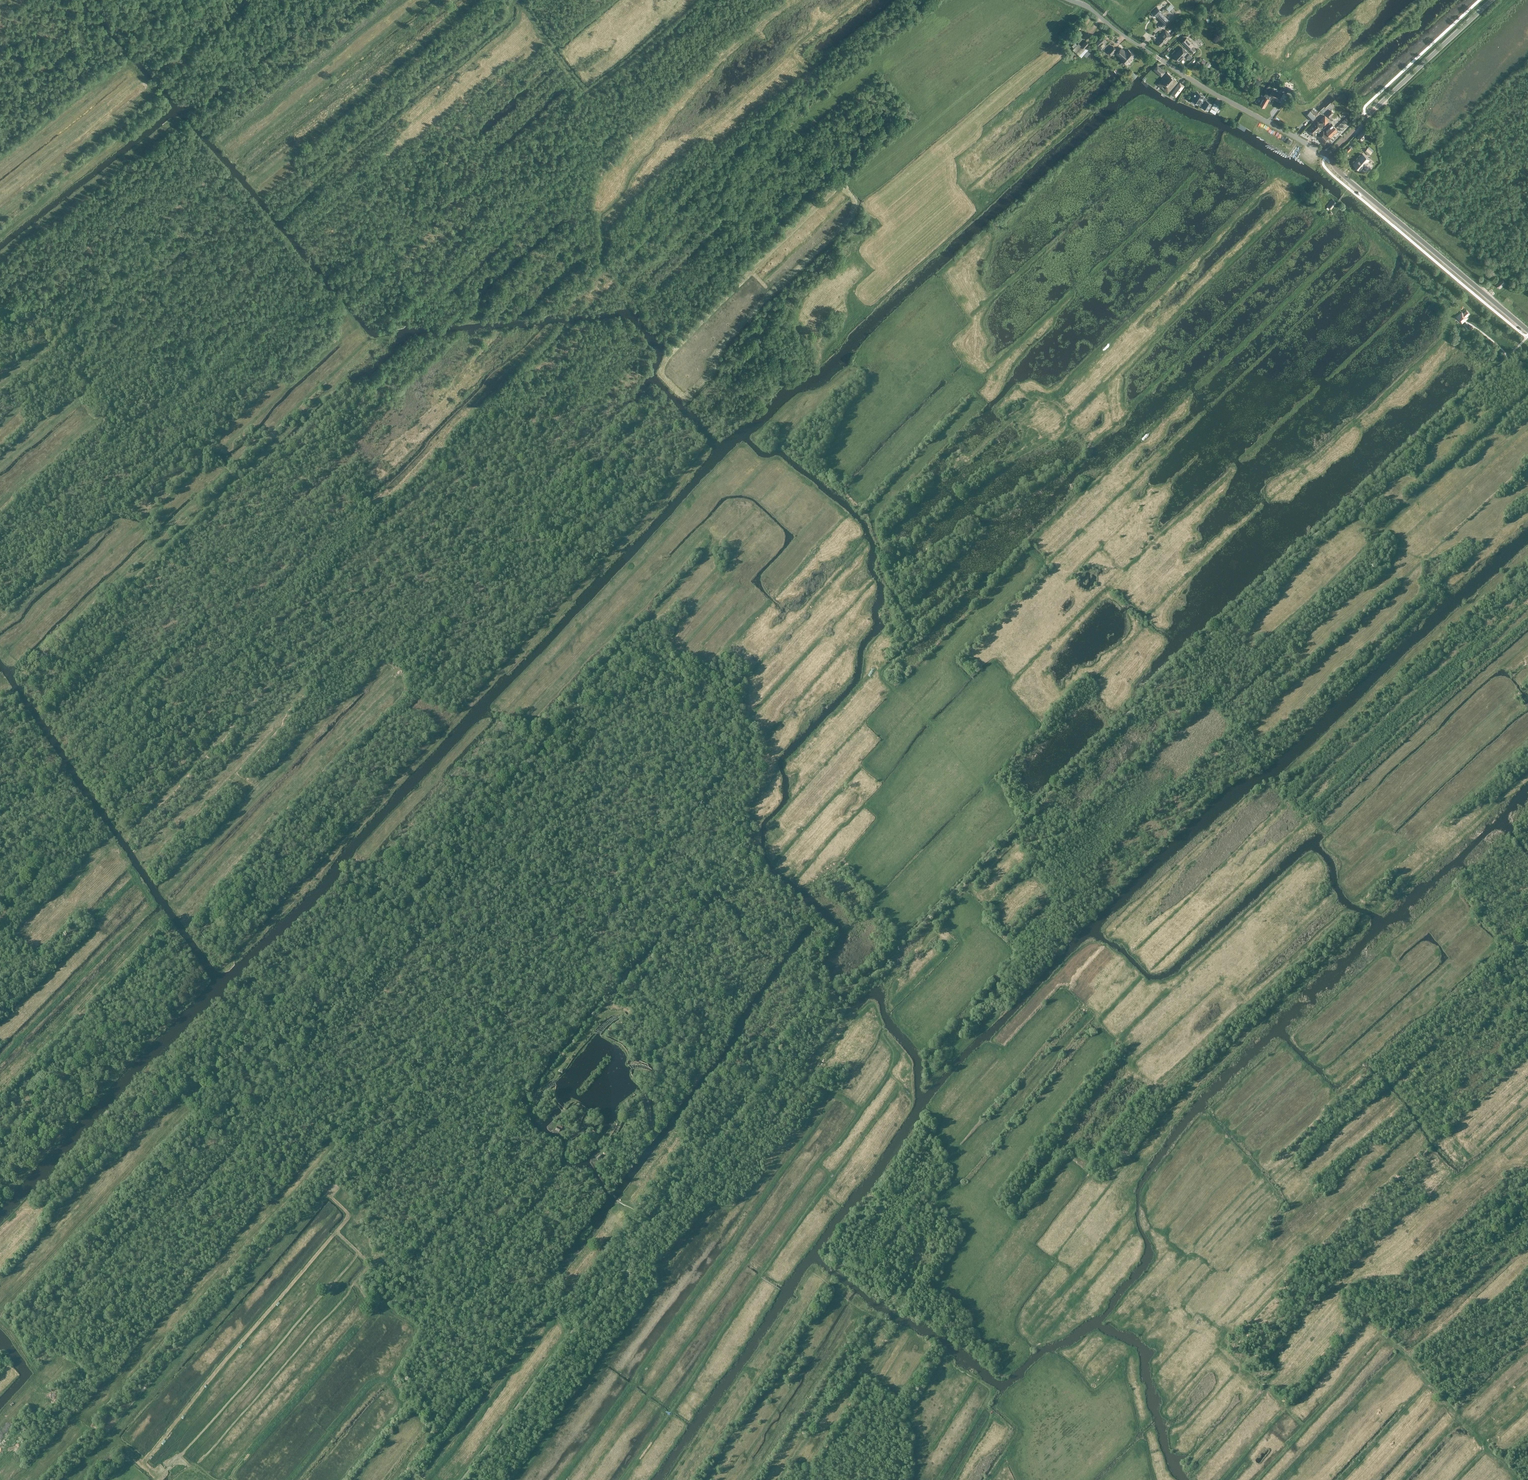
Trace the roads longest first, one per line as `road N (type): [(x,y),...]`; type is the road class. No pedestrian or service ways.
road 1 (tertiary): [(1332,154),(1207,90),(1068,0)]
road 2 (tertiary): [(1527,331),(1346,178),(1332,154)]
road 3 (tertiary): [(1332,154),(1491,0)]

